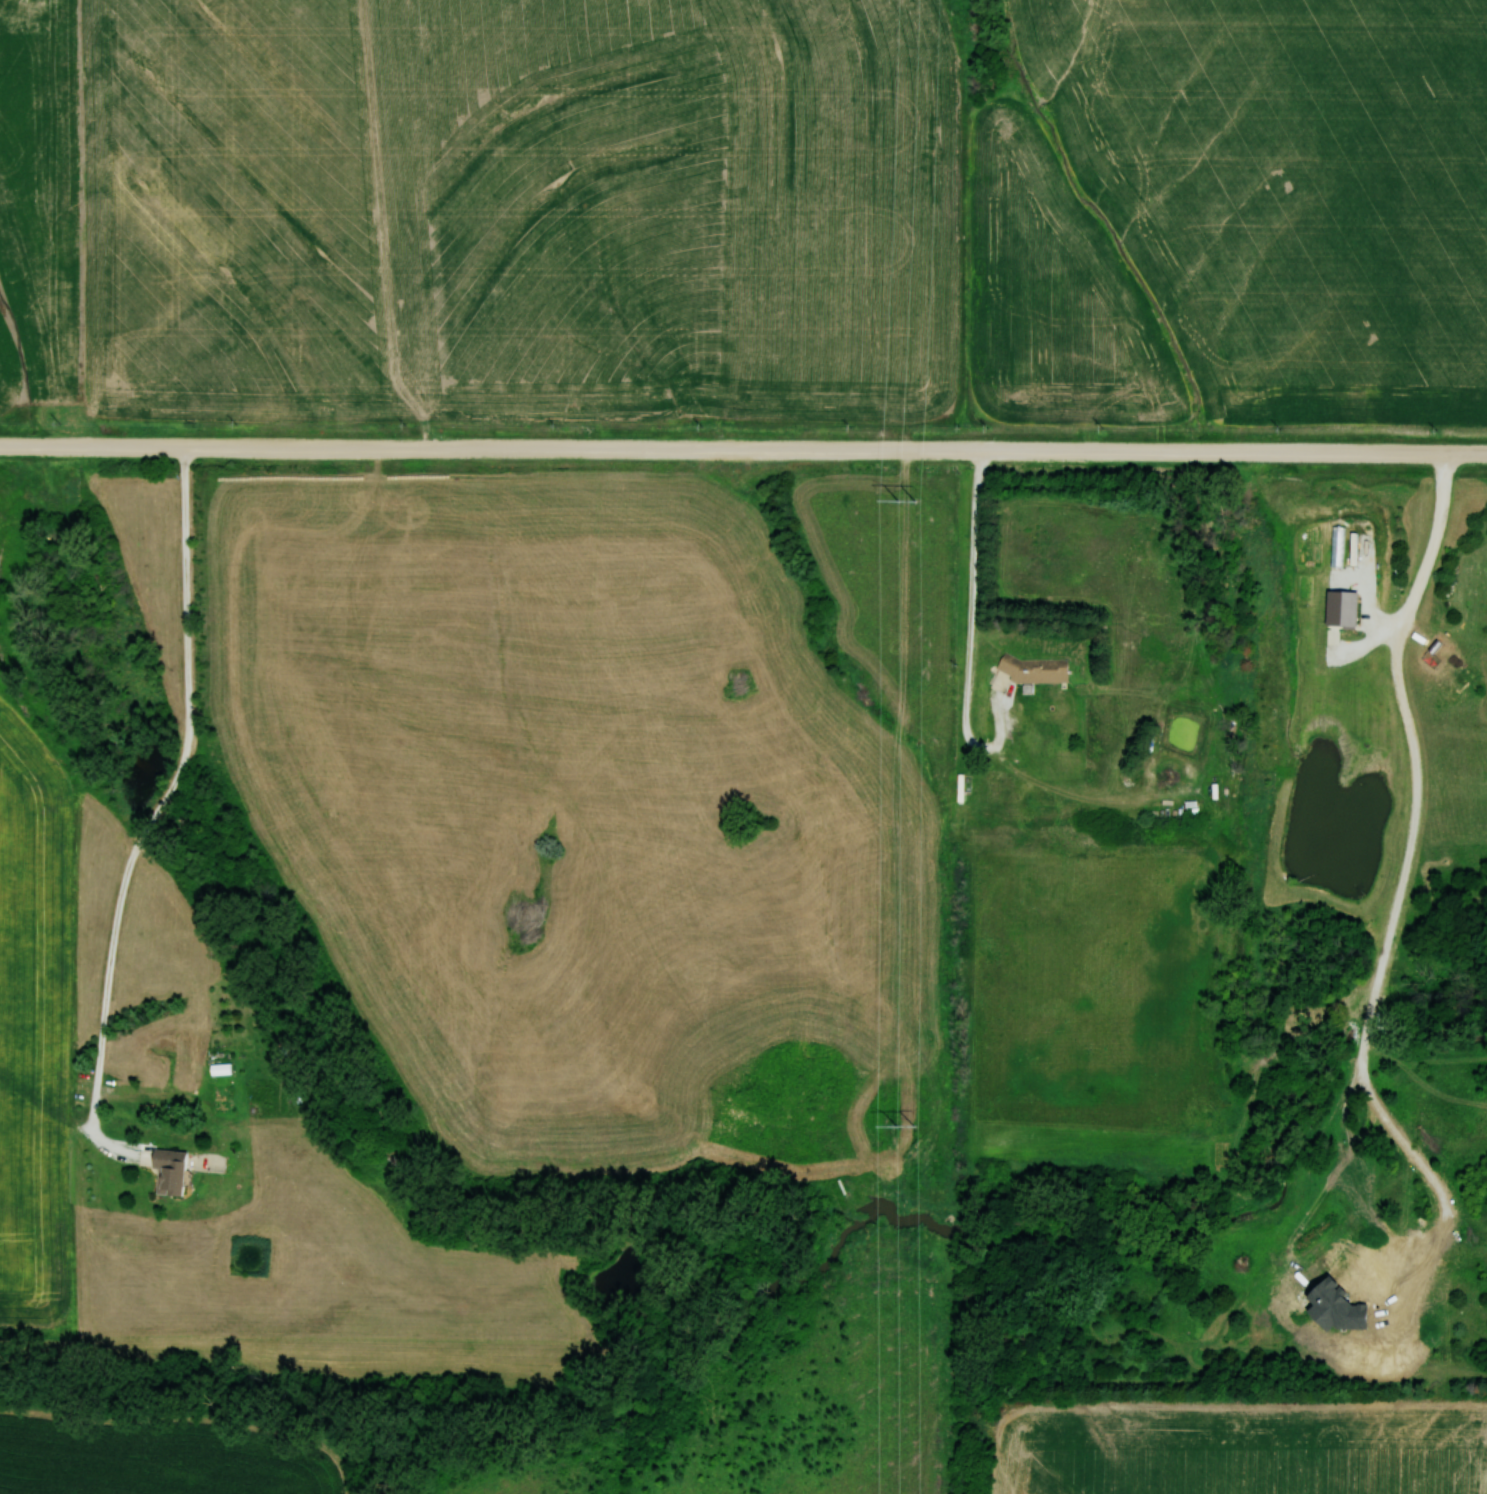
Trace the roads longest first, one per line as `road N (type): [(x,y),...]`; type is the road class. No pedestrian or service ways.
road 1 (residential): [(0,446),(1486,454)]

